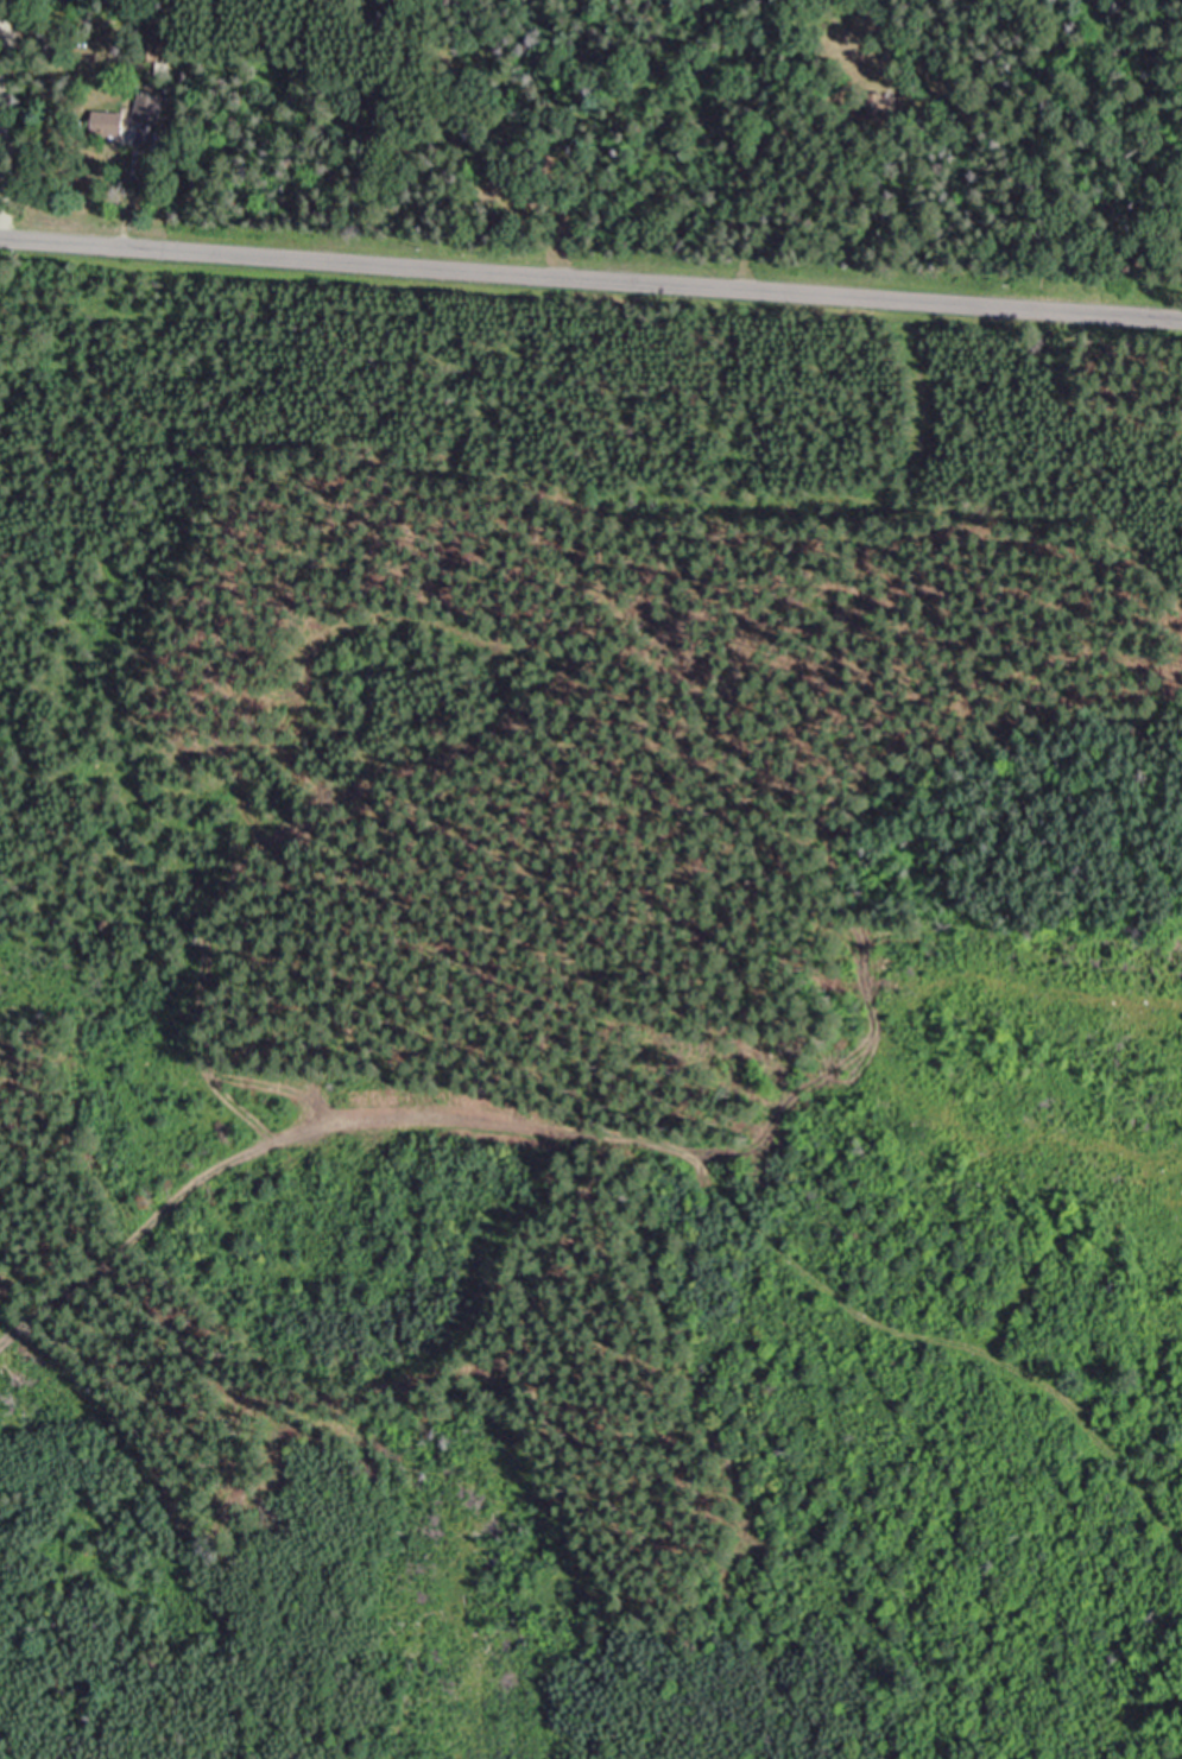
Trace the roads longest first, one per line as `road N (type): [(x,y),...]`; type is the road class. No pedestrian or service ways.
road 1 (track): [(1181,1545),(1096,1423),(1051,1385),(971,1346),(885,1327),(816,1282),(706,1171),(656,1143),(411,1116),(328,1125),(221,1165),(0,1355)]
road 2 (residential): [(1181,315),(0,239)]

